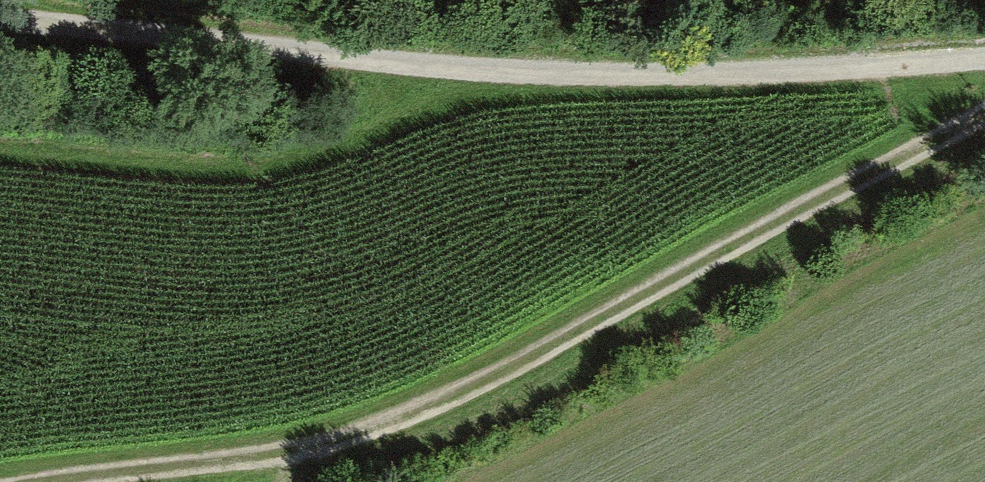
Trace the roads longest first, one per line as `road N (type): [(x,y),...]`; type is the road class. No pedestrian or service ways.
road 1 (track): [(0,23),(619,74),(984,59)]
road 2 (track): [(984,113),(552,346),(368,432),(310,451),(297,481)]
road 3 (track): [(66,481),(310,451)]

